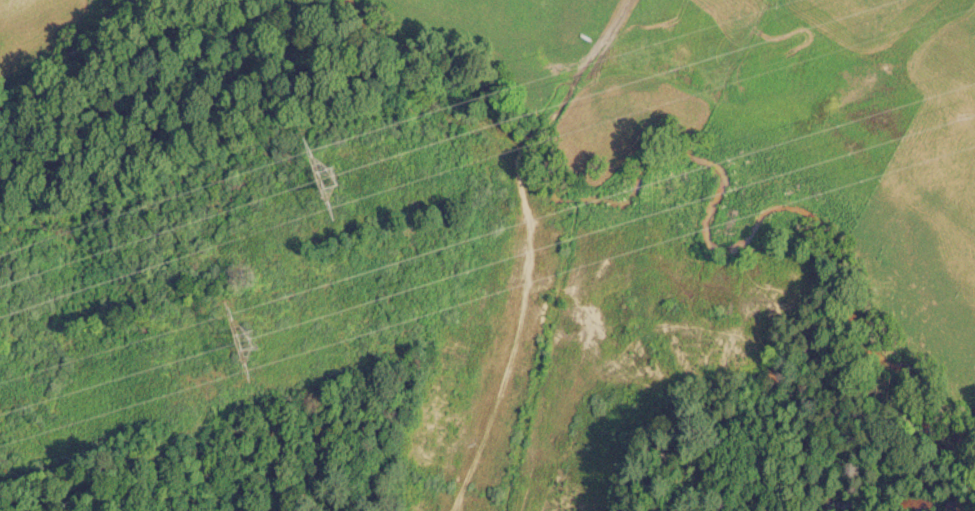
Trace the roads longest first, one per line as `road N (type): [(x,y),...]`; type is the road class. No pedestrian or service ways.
road 1 (track): [(625,0),(592,58),(518,149)]

